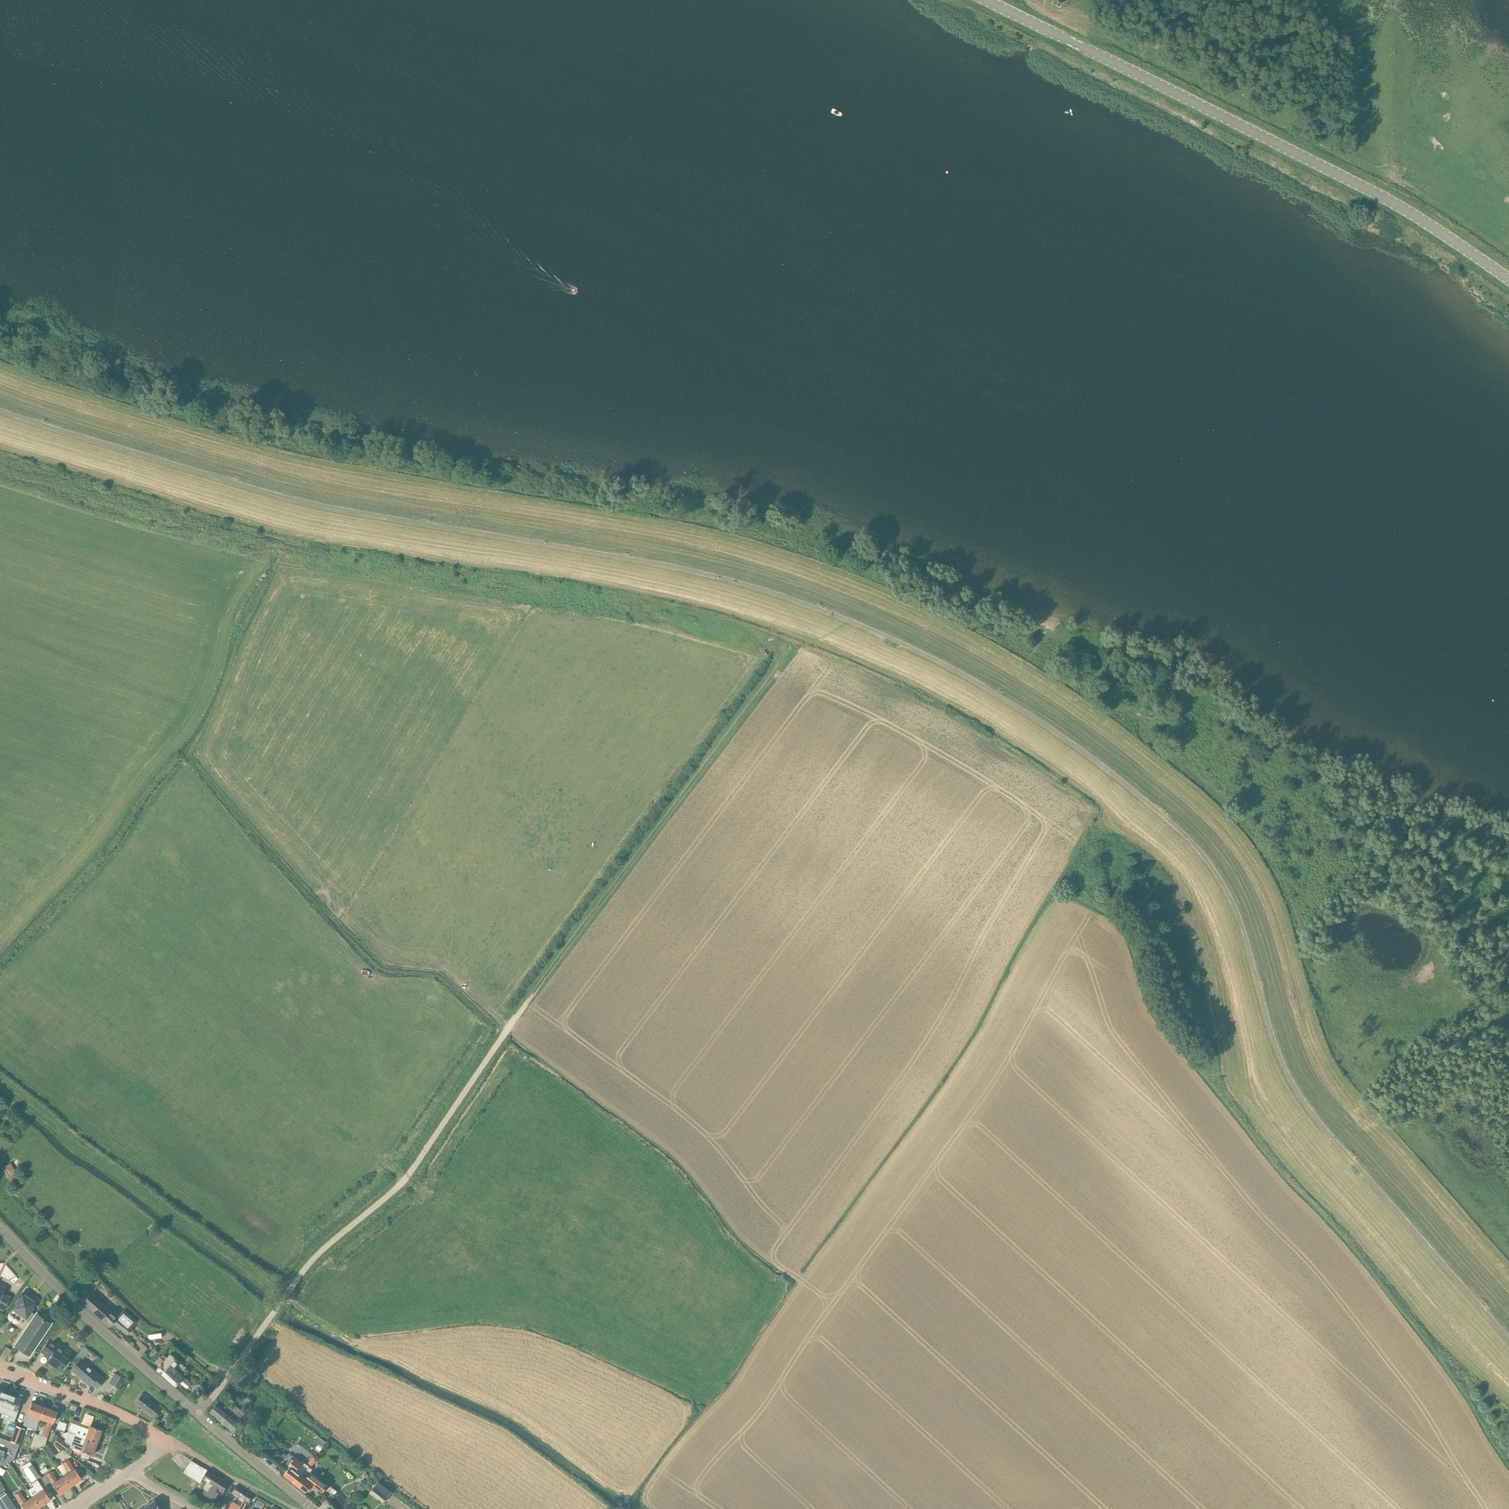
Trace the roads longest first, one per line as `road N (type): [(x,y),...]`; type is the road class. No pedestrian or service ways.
road 1 (unclassified): [(985,0),(1386,198),(1508,278)]
road 2 (track): [(199,1415),(303,1271),(407,1176),(518,1016)]
road 3 (unclassified): [(313,1508),(80,1310),(0,1228)]
road 4 (residential): [(131,1473),(157,1455),(160,1436),(0,1372)]

